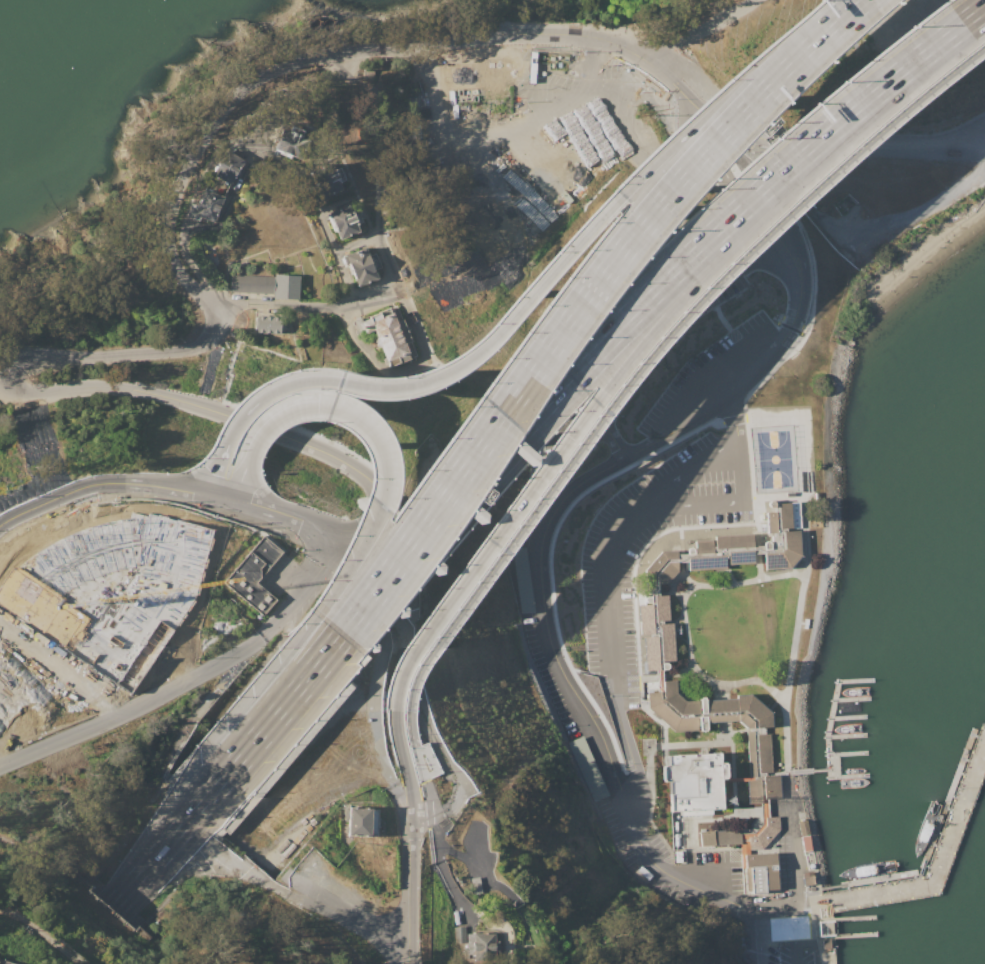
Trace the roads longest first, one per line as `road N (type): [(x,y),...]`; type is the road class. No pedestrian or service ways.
road 1 (motorway): [(826,28),(638,225),(354,617),(236,760)]
road 2 (residential): [(796,248),(806,292),(774,356),(718,408),(581,487),(551,529),(543,578),(552,654),(599,735),(637,840),(687,886),(719,900),(807,904)]
road 3 (motorway): [(344,634),(628,314),(806,149),(984,6)]
road 4 (motorway): [(826,28),(745,76),(700,114),(470,355),(411,384),(311,379),(268,392),(229,434),(213,484)]
road 5 (residential): [(208,308),(172,260),(173,208),(201,137),(231,99),(269,74),(343,53),(495,32),(578,36),(644,58)]
road 6 (motorway): [(392,711),(416,647),(760,189)]
road 7 (residential): [(217,413),(104,385),(20,395),(4,376),(24,356),(194,346),(208,335),(208,308)]
road 8 (residential): [(208,308),(234,300),(345,305),(397,285),(378,231),(378,99),(347,76),(343,53)]
road 9 (motorway): [(313,406),(350,416),(376,439),(388,474),(385,497),(347,572),(260,701),(236,760)]
road 10 (motorway): [(109,905),(344,634)]
road 11 (residential): [(334,251),(296,165),(252,152),(220,225),(194,232),(189,244),(211,286),(208,308)]
road 12 (residential): [(347,542),(372,500),(360,476),(217,413)]
road 13 (tertiary): [(221,499),(173,485),(77,486),(0,520)]
road 14 (residential): [(188,678),(277,621),(347,542)]
road 15 (motorway): [(236,760),(106,902)]
road 16 (tertiary): [(412,963),(413,828)]
road 17 (tertiary): [(221,499),(347,542)]
road 18 (residential): [(708,155),(775,235),(796,248)]
road 19 (residential): [(796,248),(794,220),(729,144)]
road 20 (motorway): [(234,490),(264,427),(313,406)]

